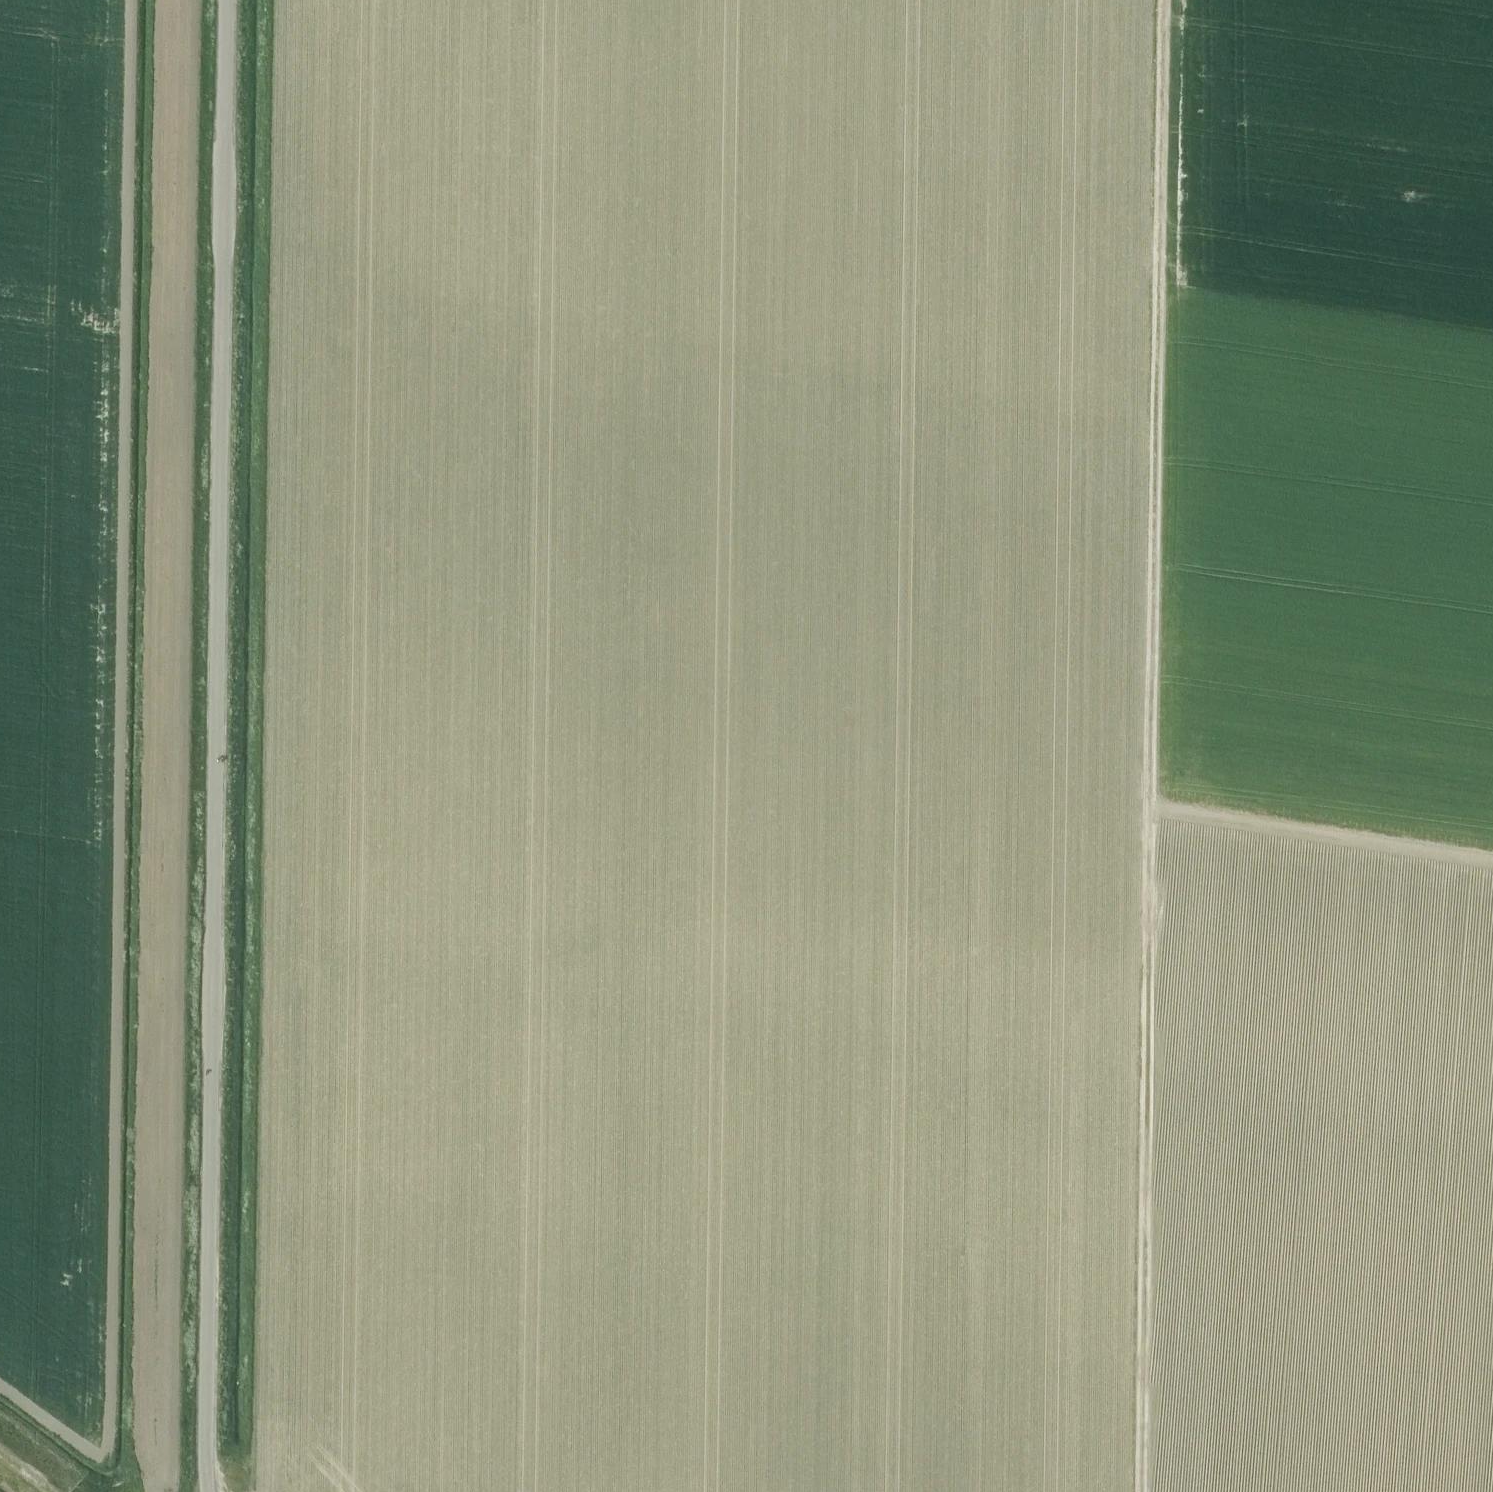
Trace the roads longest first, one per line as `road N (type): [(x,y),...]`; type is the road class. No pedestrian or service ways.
road 1 (track): [(1145,1491),(1164,0)]
road 2 (tertiary): [(206,1491),(225,0)]

